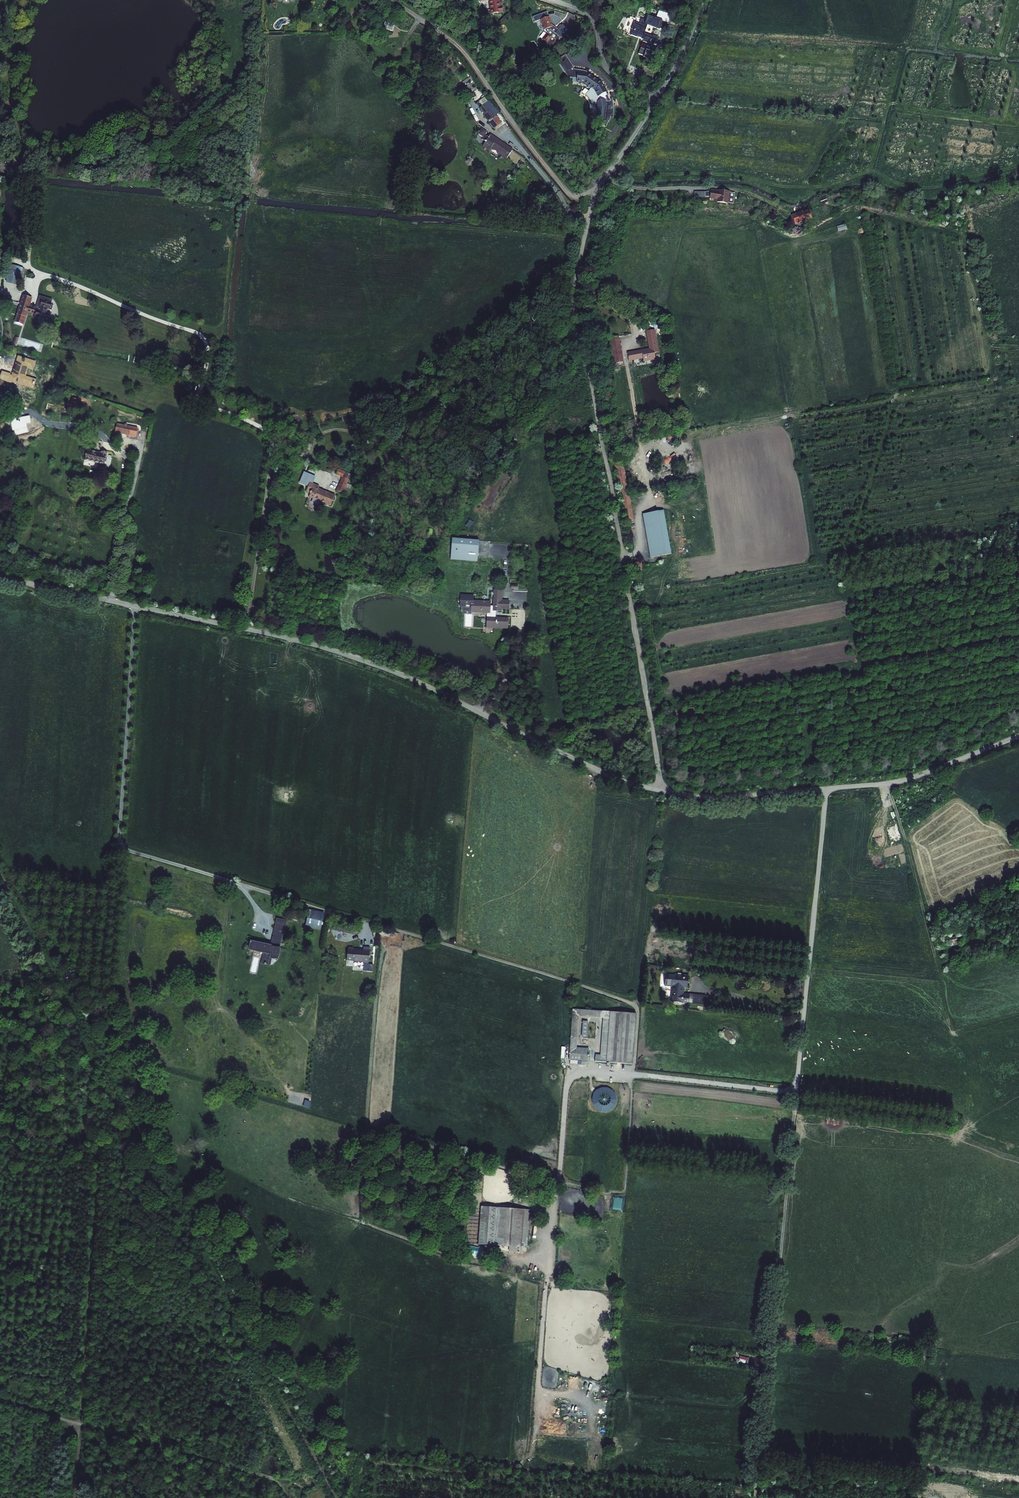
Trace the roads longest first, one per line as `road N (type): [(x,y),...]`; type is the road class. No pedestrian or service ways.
road 1 (unclassified): [(633,1075),(637,1013),(628,1002),(124,847),(135,606)]
road 2 (unclassified): [(135,606),(346,654),(642,786),(712,797),(826,789)]
road 3 (track): [(74,1497),(122,845)]
road 4 (track): [(593,203),(572,312),(628,576),(662,791)]
road 5 (unclassified): [(826,789),(796,1092),(633,1075)]
road 6 (unclassified): [(537,1405),(567,1085),(584,1072),(633,1075)]
road 7 (track): [(288,1497),(279,1482),(79,1423)]
road 8 (unclassified): [(826,789),(903,780),(1018,737)]
road 9 (residential): [(562,0),(592,23),(609,73),(656,100)]
road 10 (unclassified): [(0,578),(135,606)]
road 11 (unclassified): [(656,100),(593,203)]

